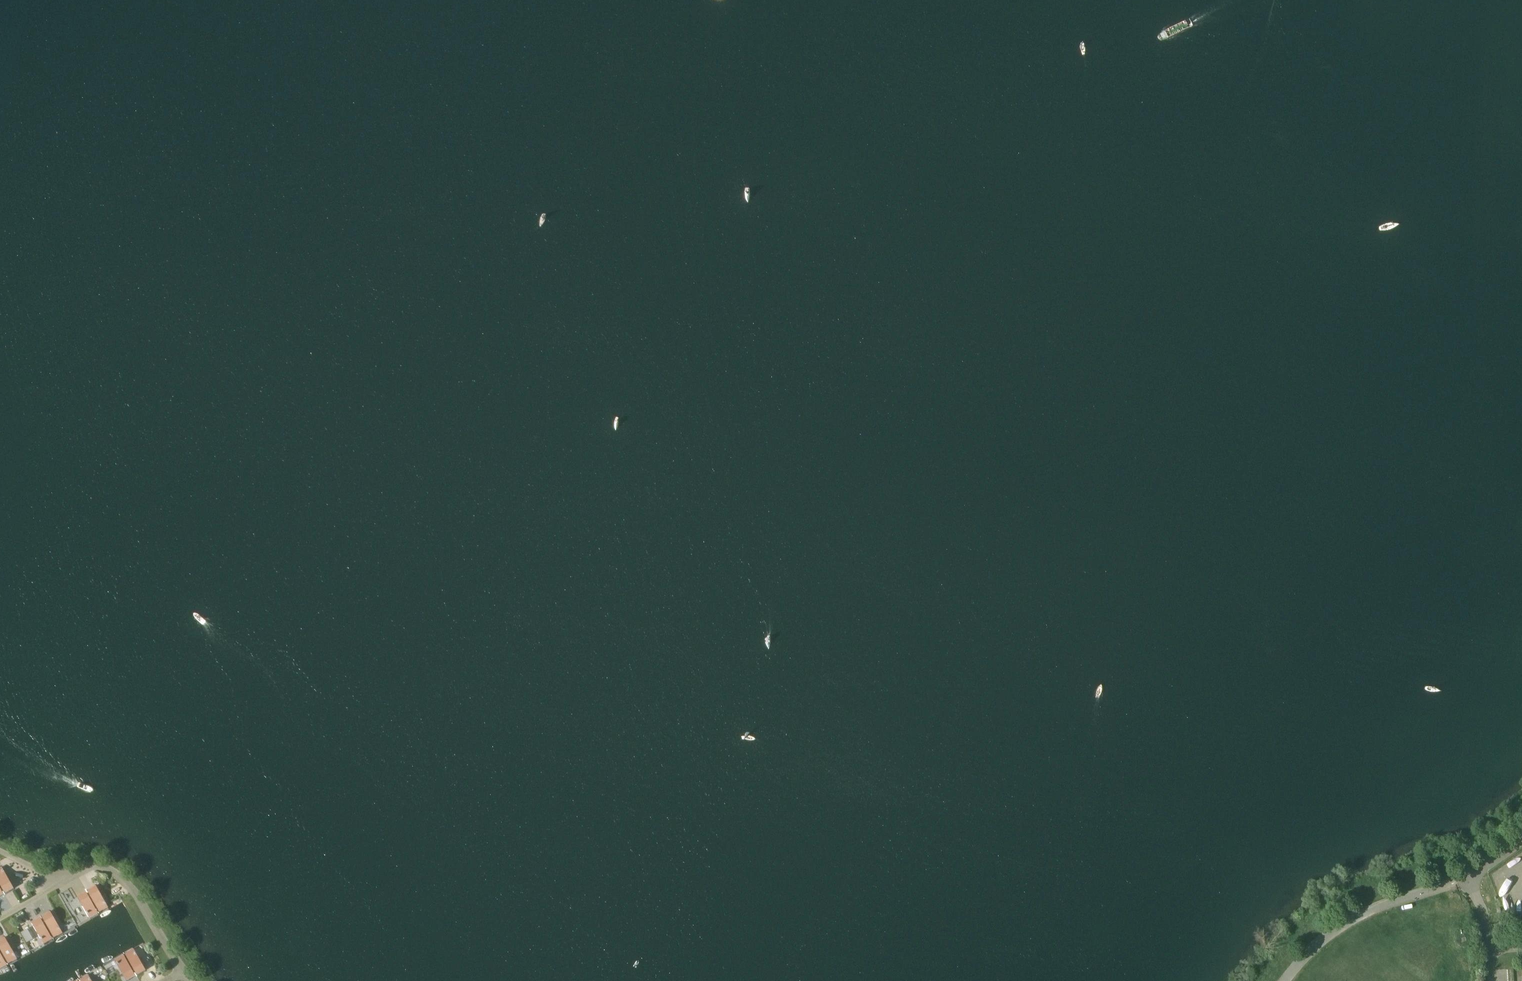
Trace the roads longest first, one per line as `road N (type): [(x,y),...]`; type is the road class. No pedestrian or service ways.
road 1 (unclassified): [(190,980),(133,889),(111,871),(91,868),(63,882)]

